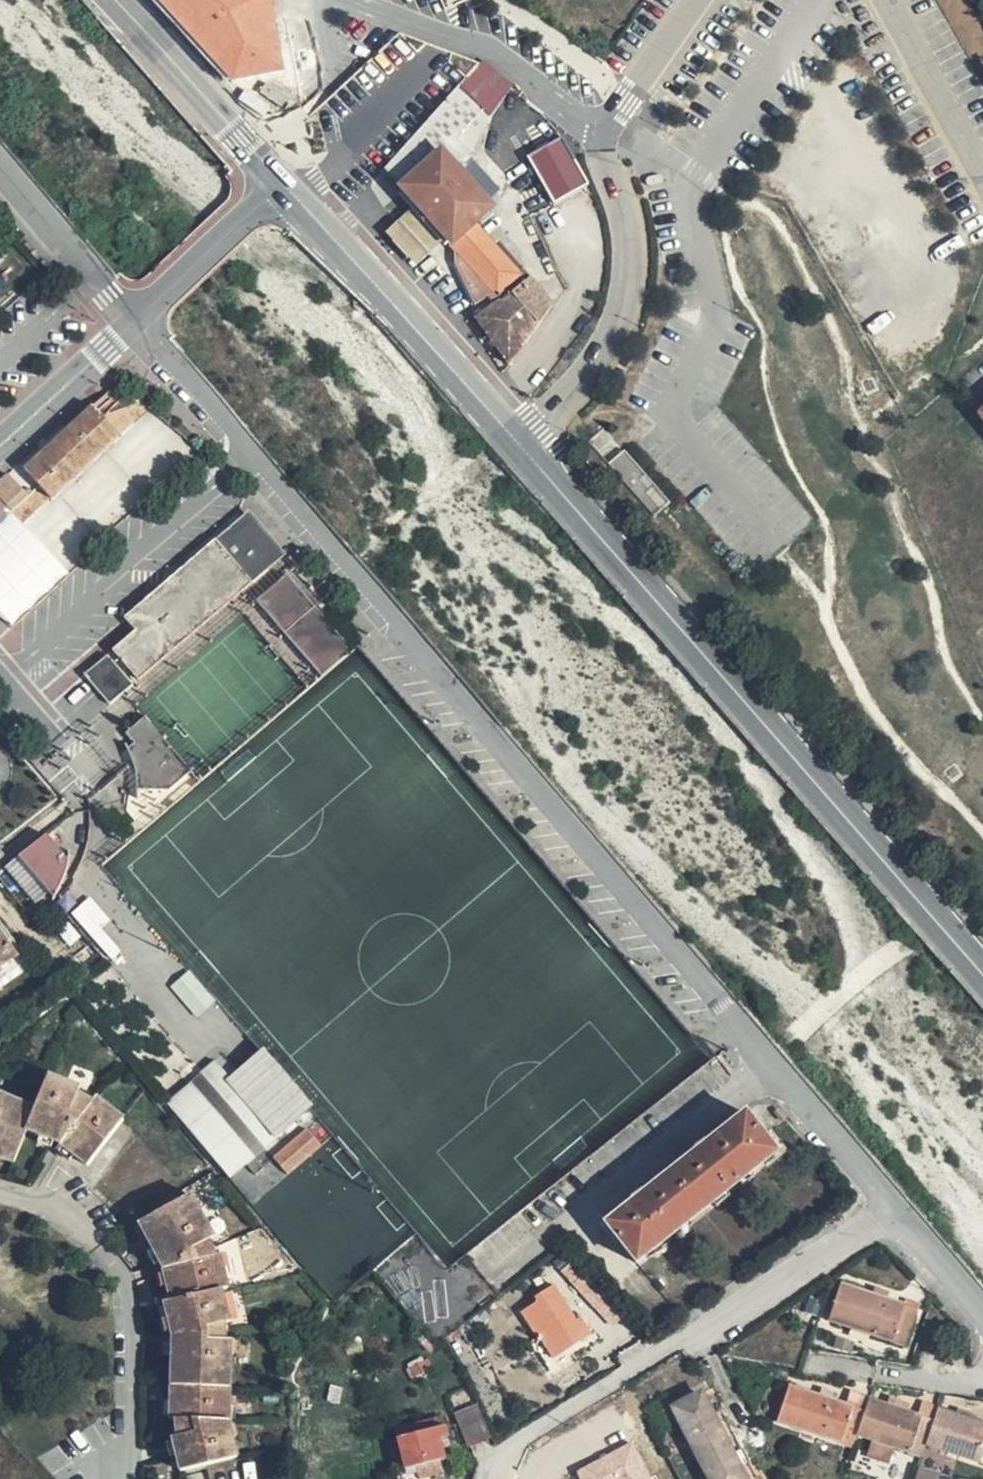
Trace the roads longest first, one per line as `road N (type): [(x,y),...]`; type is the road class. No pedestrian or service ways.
road 1 (residential): [(892,1214),(252,456)]
road 2 (secondary): [(982,978),(515,444)]
road 3 (residential): [(892,1214),(505,1449),(488,1478)]
road 4 (secondary): [(515,444),(276,184)]
road 5 (tertiary): [(515,444),(585,381),(615,337),(631,251),(605,137)]
road 6 (residential): [(4,680),(252,456)]
road 7 (residential): [(345,0),(486,47),(605,137)]
road 8 (secondary): [(276,184),(111,0)]
road 9 (tertiary): [(131,324),(276,184)]
road 10 (residential): [(0,172),(131,324)]
road 11 (residential): [(888,0),(982,169)]
road 12 (tertiary): [(0,449),(131,324)]
road 13 (residential): [(252,456),(131,324)]
road 14 (tertiary): [(605,137),(698,0)]
road 15 (residential): [(982,1318),(892,1214)]

